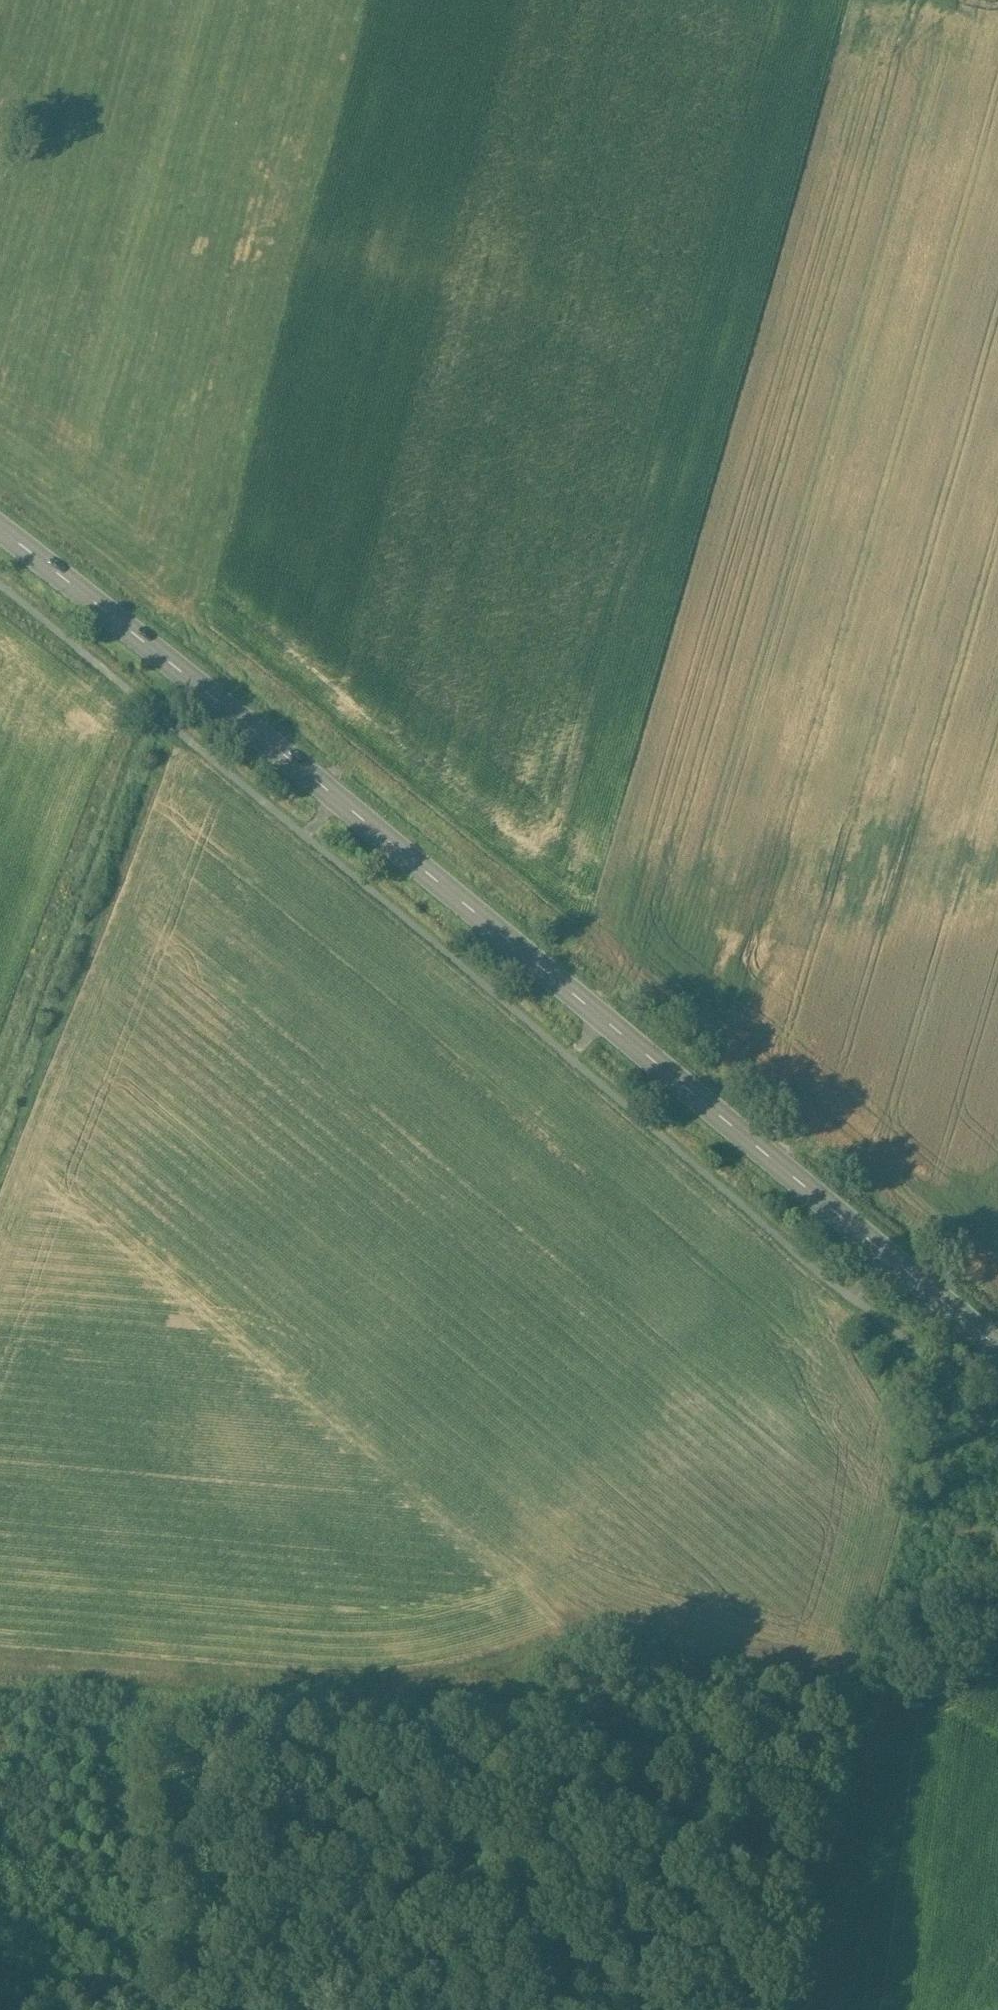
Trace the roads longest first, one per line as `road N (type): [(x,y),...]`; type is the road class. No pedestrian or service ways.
road 1 (secondary): [(997,1348),(0,530)]

